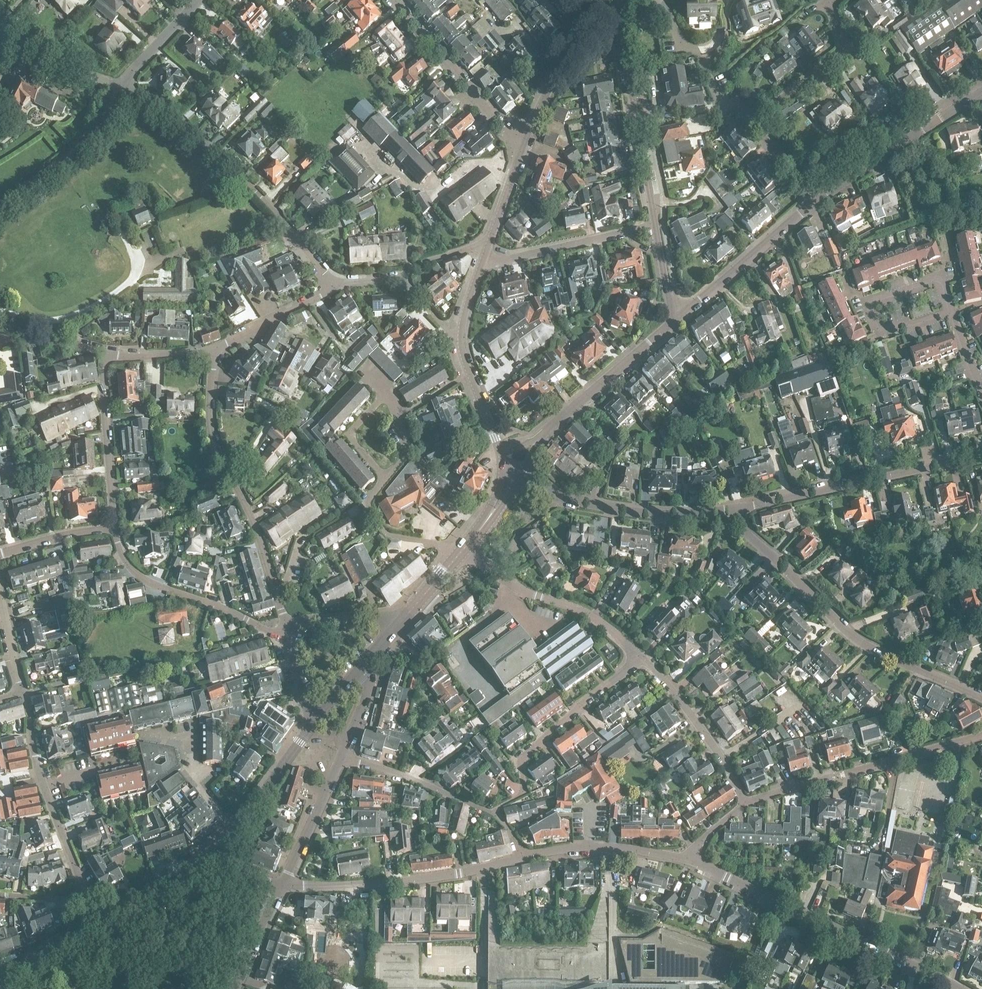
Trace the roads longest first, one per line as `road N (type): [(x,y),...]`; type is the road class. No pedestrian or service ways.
road 1 (residential): [(981,697),(849,634),(744,531),(739,509)]
road 2 (residential): [(688,861),(960,988)]
road 3 (residential): [(336,284),(244,178),(180,122),(122,85)]
road 4 (residential): [(285,622),(251,516),(213,440),(213,351)]
road 5 (residential): [(739,509),(981,455)]
road 6 (residential): [(981,736),(746,804)]
road 7 (residential): [(283,886),(395,882),(521,857)]
road 8 (tertiary): [(654,227),(621,0)]
road 9 (residential): [(515,481),(635,512),(739,509)]
road 10 (residential): [(491,812),(524,791),(524,756),(639,658)]
road 11 (residential): [(23,693),(37,770),(81,884),(67,900)]
road 12 (residential): [(114,529),(124,559),(150,583),(287,634)]
road 13 (residential): [(639,658),(595,618),(527,593),(464,549)]
road 14 (tertiary): [(810,204),(981,91)]
road 15 (residential): [(520,152),(391,0)]
road 16 (tertiary): [(538,441),(681,317)]
road 17 (residential): [(746,804),(680,700),(639,658)]
road 18 (secondary): [(203,862),(312,726)]
road 19 (residential): [(654,227),(483,260)]
road 20 (residential): [(103,356),(114,529)]
road 21 (residential): [(0,202),(86,140),(122,85)]
road 22 (tertiary): [(681,317),(810,204)]
road 23 (residential): [(521,857),(613,847),(688,861)]
road 24 (residential): [(750,118),(841,55),(831,0)]
road 25 (residential): [(491,812),(341,758)]
road 26 (residential): [(950,313),(941,278),(865,303),(880,335)]
road 27 (residential): [(662,0),(720,97),(750,118)]
road 28 (secondary): [(80,935),(203,862)]
road 29 (residential): [(283,886),(341,758)]
road 30 (residential): [(213,351),(336,284)]
road 31 (secondary): [(575,35),(520,152)]
road 32 (residential): [(122,85),(0,50)]
road 33 (secondary): [(459,338),(501,452)]

